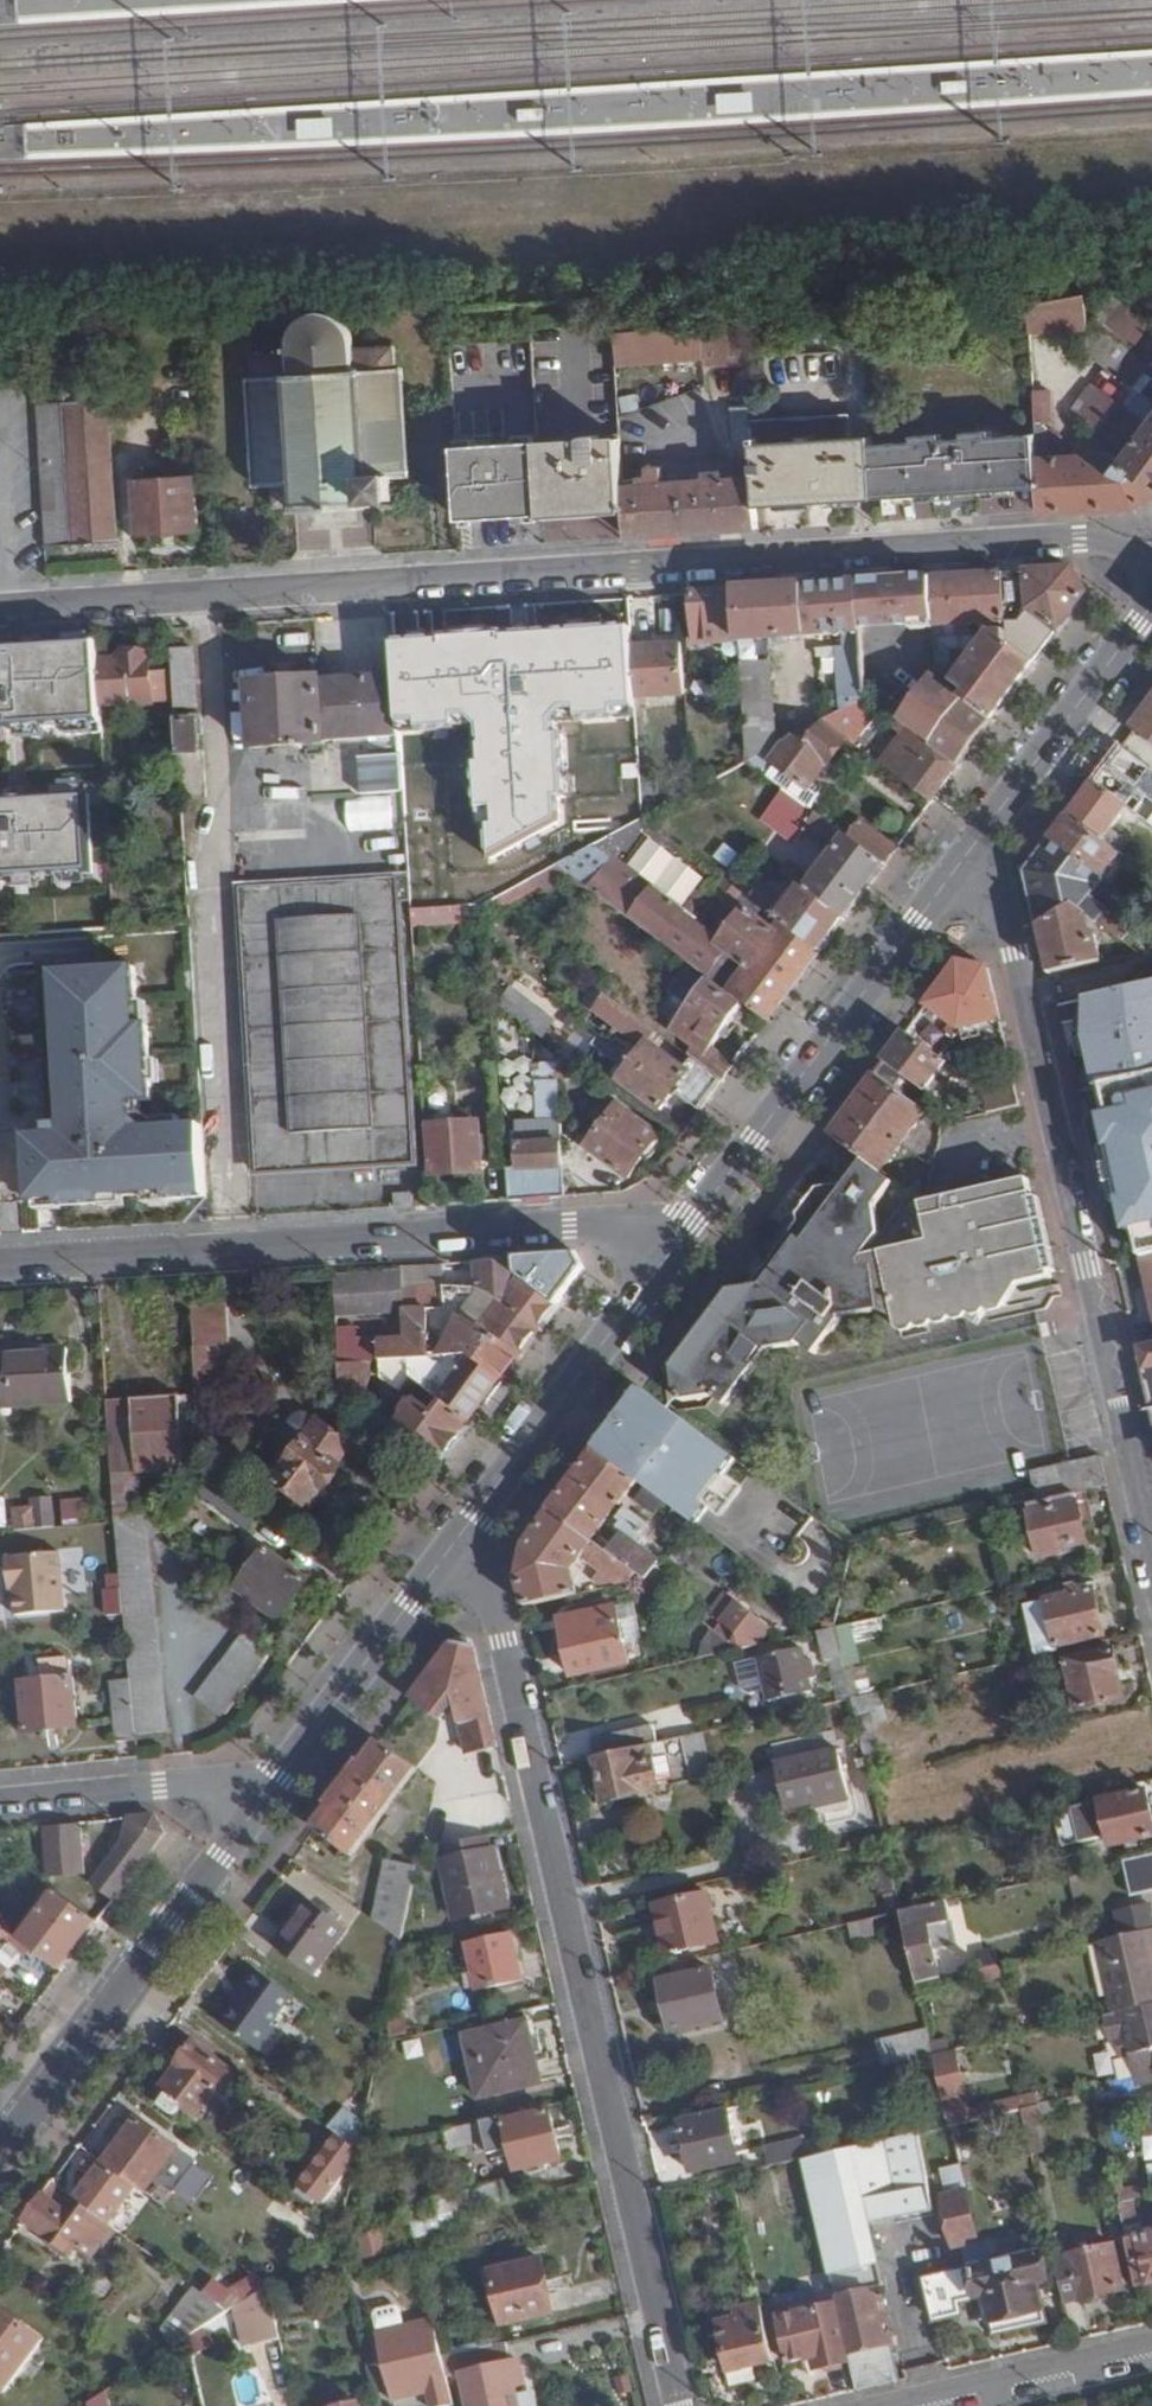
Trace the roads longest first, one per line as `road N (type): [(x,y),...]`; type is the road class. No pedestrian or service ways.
road 1 (residential): [(1151,540),(0,610)]
road 2 (residential): [(680,2405),(477,1517)]
road 3 (residential): [(984,835),(1151,1550)]
road 4 (residential): [(0,1263),(569,1226),(624,1232),(667,1258)]
road 5 (tertiary): [(984,835),(667,1258)]
road 6 (tertiary): [(264,1797),(0,2155)]
road 7 (tertiary): [(477,1517),(264,1797)]
road 8 (tertiary): [(667,1258),(477,1517)]
road 9 (tertiary): [(1151,609),(984,835)]
road 10 (residential): [(264,1797),(204,1785),(0,1802)]
road 11 (residential): [(1151,2350),(909,2405)]

